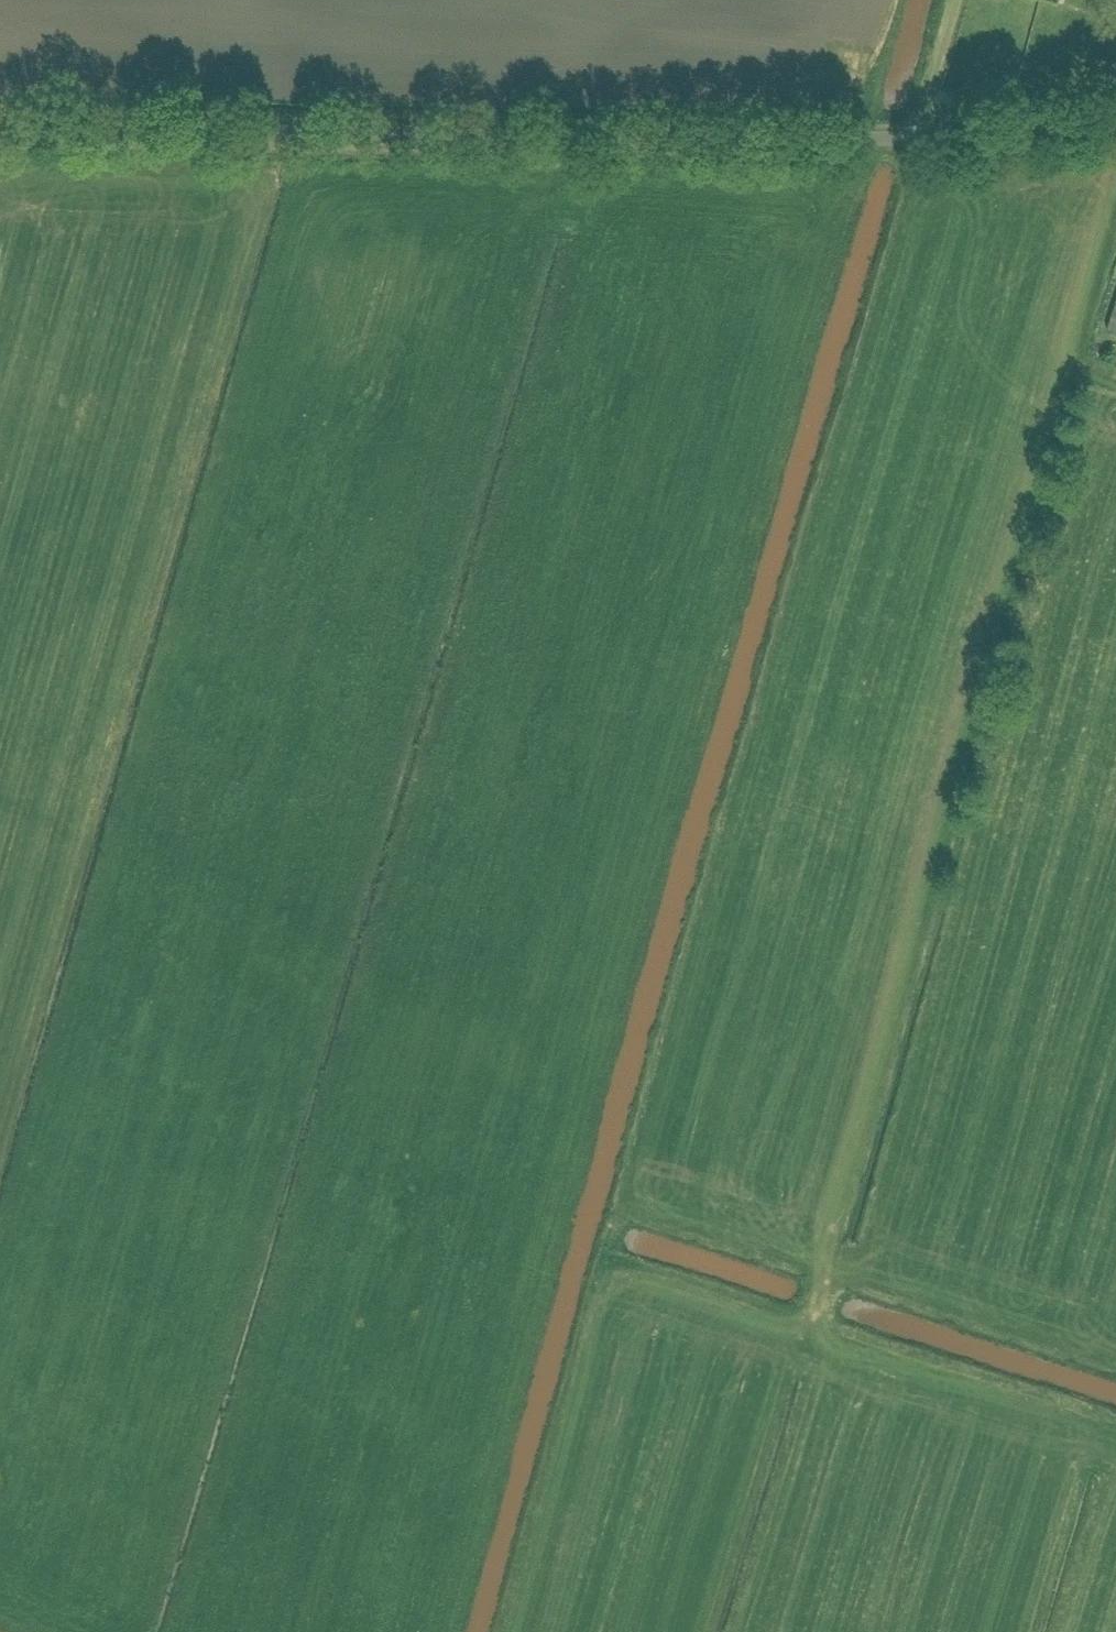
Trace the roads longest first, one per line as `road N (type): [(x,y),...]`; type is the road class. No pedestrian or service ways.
road 1 (unclassified): [(1115,112),(915,137),(0,126)]

